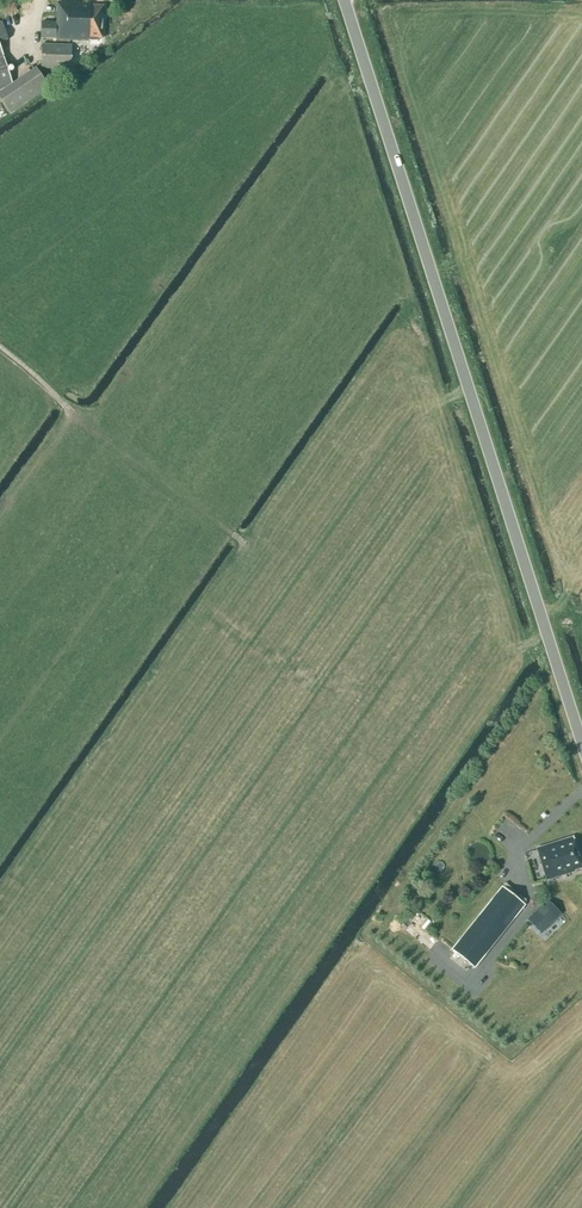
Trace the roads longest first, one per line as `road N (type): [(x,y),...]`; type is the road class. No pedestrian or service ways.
road 1 (tertiary): [(581,757),(342,0)]

